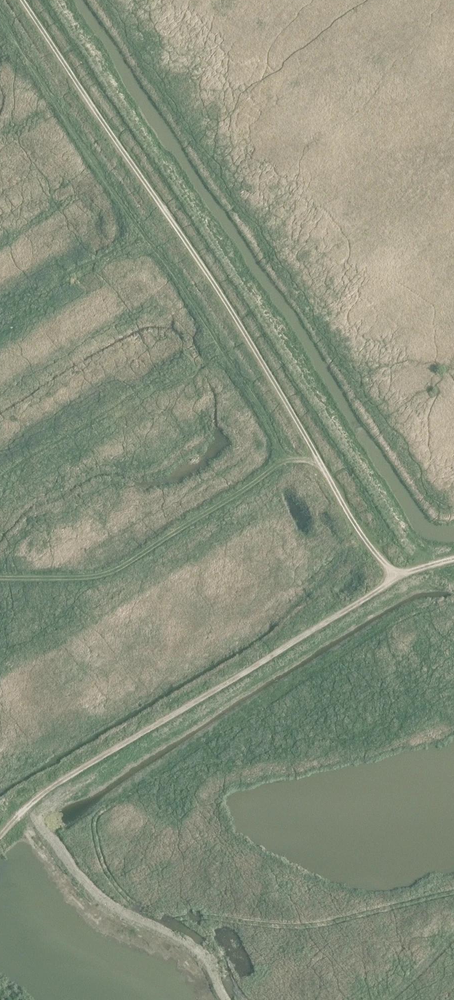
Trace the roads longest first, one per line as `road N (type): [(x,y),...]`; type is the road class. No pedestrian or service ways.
road 1 (track): [(0,838),(36,803),(395,577),(29,0)]

